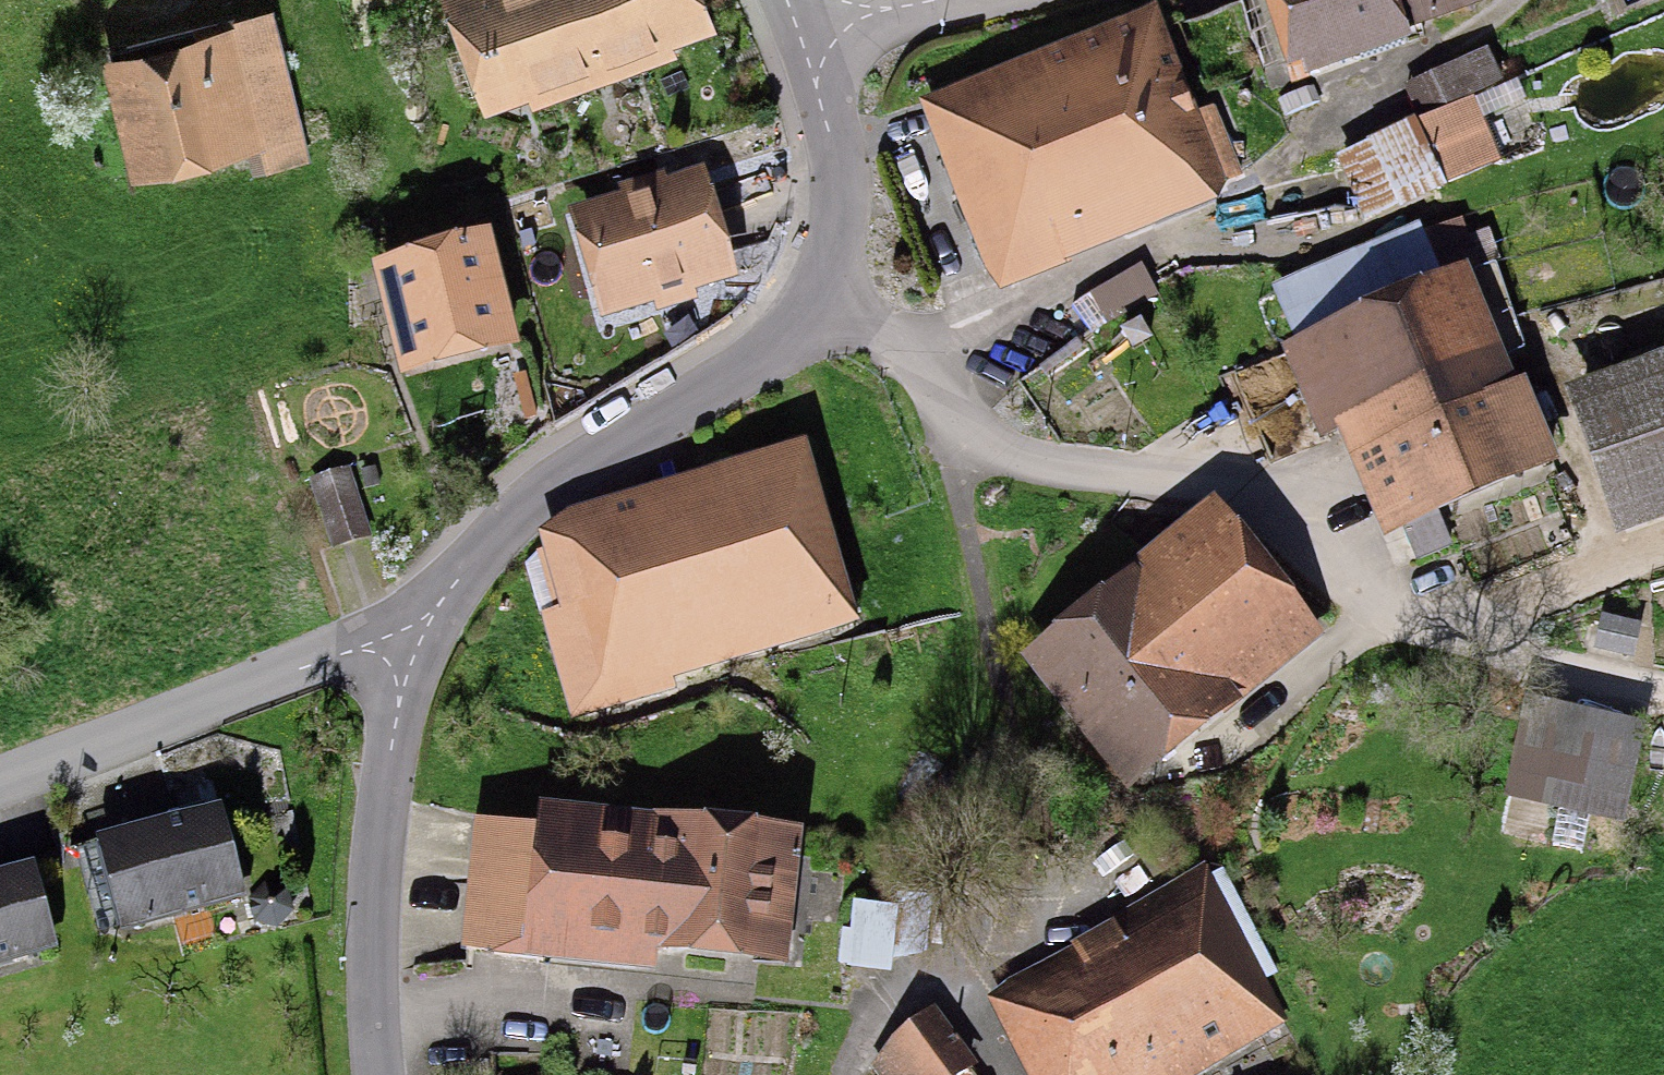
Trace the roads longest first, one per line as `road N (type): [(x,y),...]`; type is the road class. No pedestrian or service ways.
road 1 (residential): [(807,299),(870,328),(968,434),(1006,454),(1207,492),(1250,508),(1386,611),(1467,641)]
road 2 (residential): [(807,299),(746,365),(518,518),(441,607),(423,648)]
road 3 (residential): [(0,779),(342,650),(423,648)]
road 4 (residential): [(423,648),(388,745),(371,834),(374,1074)]
road 5 (residential): [(803,31),(830,107),(839,196),(823,267),(807,299)]
road 6 (track): [(1467,641),(1663,686)]
road 7 (residential): [(803,31),(928,0)]

